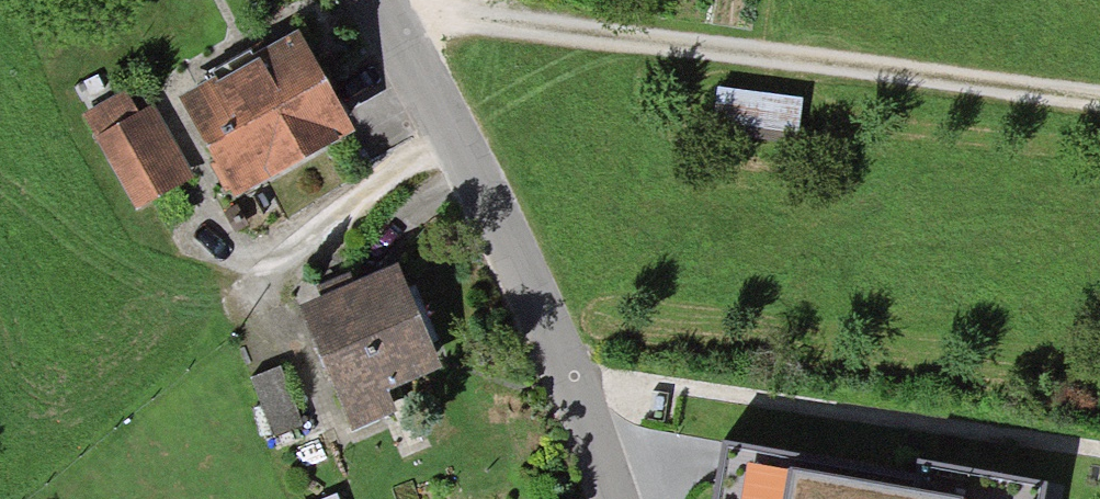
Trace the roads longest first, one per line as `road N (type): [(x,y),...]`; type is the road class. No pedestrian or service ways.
road 1 (track): [(385,36),(461,21),(1099,99)]
road 2 (residential): [(611,498),(574,391),(503,242),(366,0)]
road 3 (track): [(574,391),(618,378),(1099,450)]

